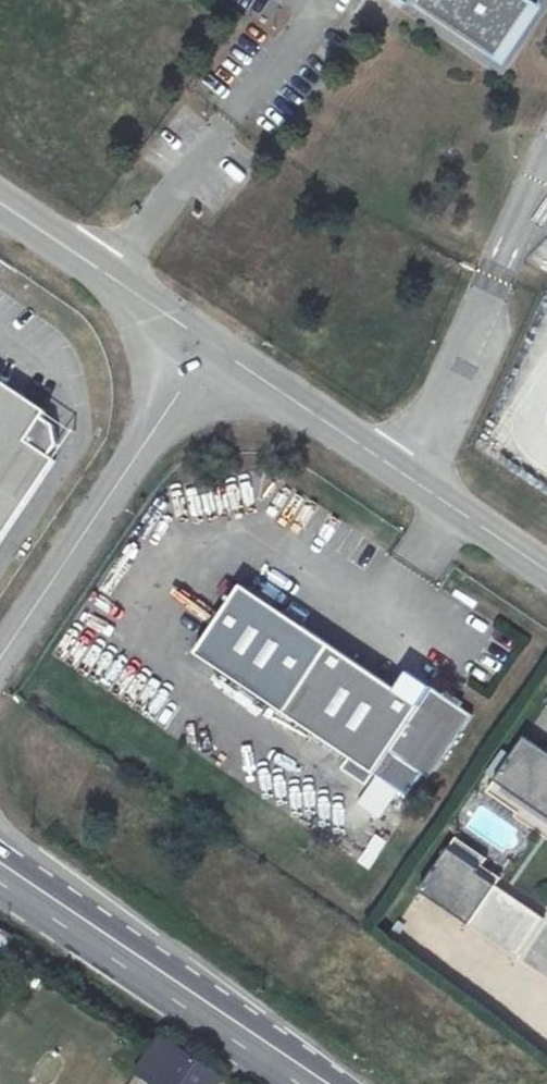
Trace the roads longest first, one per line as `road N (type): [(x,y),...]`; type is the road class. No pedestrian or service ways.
road 1 (unclassified): [(546,570),(216,348)]
road 2 (unclassified): [(216,348),(0,664)]
road 3 (unclassified): [(216,348),(0,202)]
road 4 (primary): [(305,1083),(114,952)]
road 5 (unclassified): [(114,952),(0,820)]
road 6 (primary): [(114,952),(0,875)]

